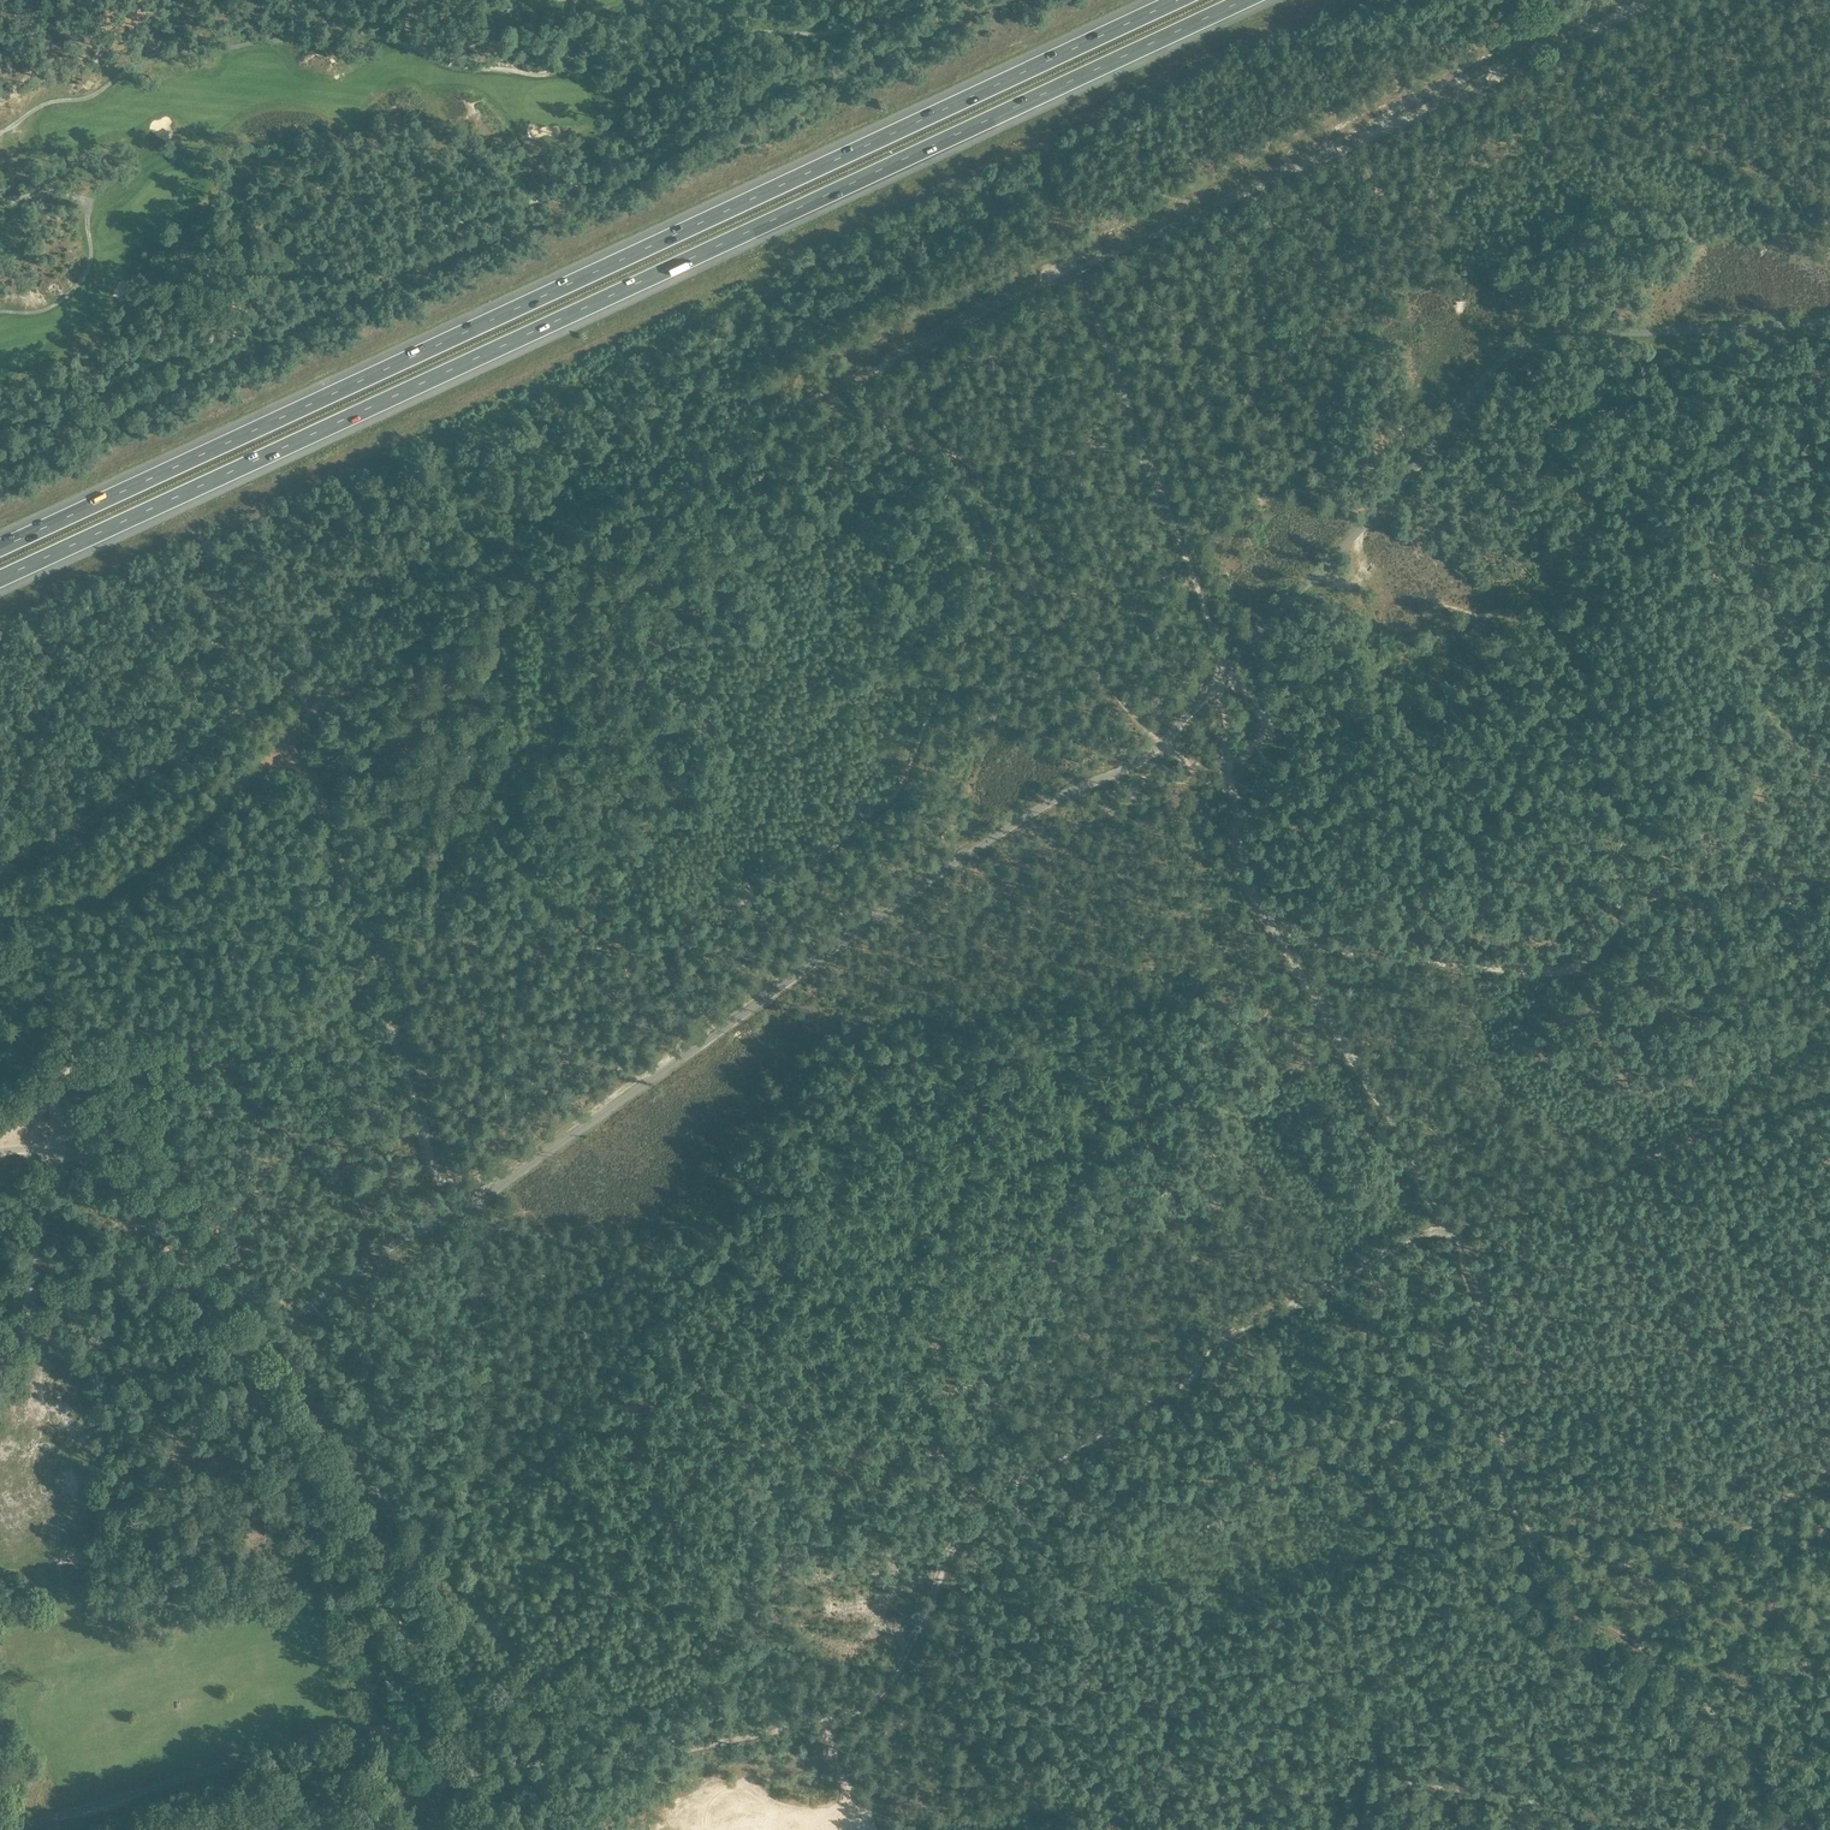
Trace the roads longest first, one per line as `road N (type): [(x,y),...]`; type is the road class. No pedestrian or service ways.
road 1 (unclassified): [(1829,318),(1578,335),(1507,356),(1375,511),(1143,759),(995,834),(478,1200),(243,1339)]
road 2 (motorway): [(0,578),(1249,0)]
road 3 (motorway): [(1173,0),(0,547)]
road 4 (unclassified): [(4,1829),(361,1728),(544,1775)]
road 5 (unclassified): [(544,1775),(530,1689),(503,1640),(243,1339)]
road 6 (track): [(486,1795),(243,1339)]
road 7 (track): [(1224,672),(1076,271)]
road 8 (unclassified): [(243,1339),(150,1191),(57,1153),(0,1153)]

